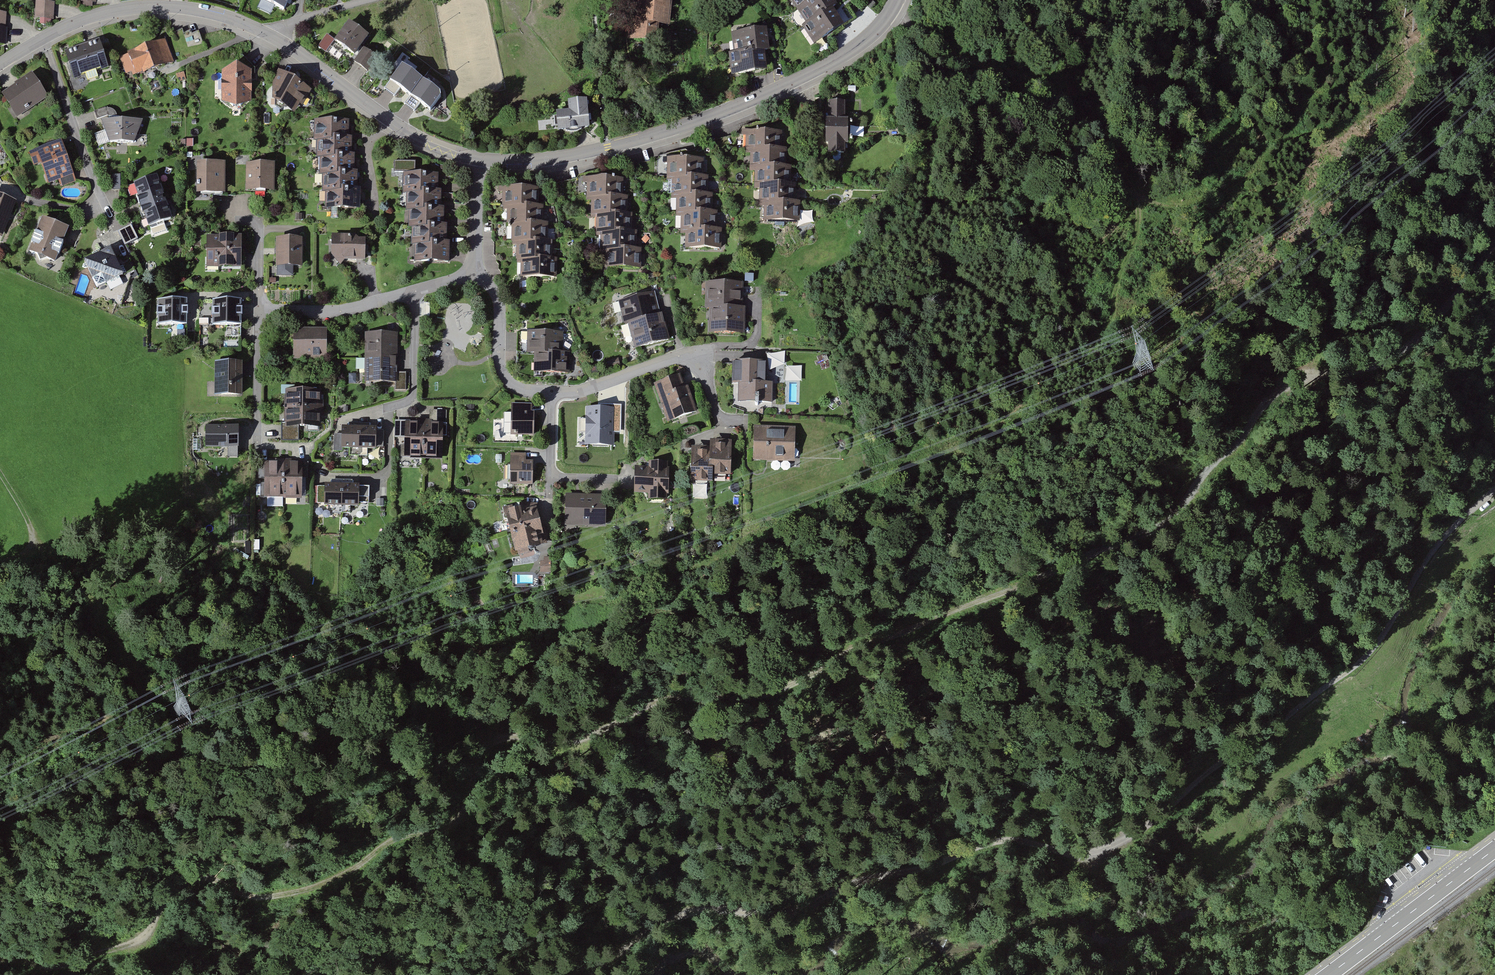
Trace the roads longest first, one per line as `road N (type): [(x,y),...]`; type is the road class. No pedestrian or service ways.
road 1 (track): [(0,961),(57,964),(105,953),(145,936),(183,884),(197,878),(252,898),(304,890),(385,845),(450,824),(494,741),(594,737),(672,700),(750,701),(1144,535),(1180,509),(1278,393),(1396,354),(1423,333),(1494,243)]
road 2 (track): [(599,974),(691,913),(794,913),(890,872),(999,840),(1085,854),(1131,836),(1364,658),(1424,563)]
road 3 (residential): [(477,159),(582,153),(746,103),(857,49),(899,0)]
road 4 (track): [(887,21),(1039,84),(1096,125),(1140,202),(1115,293)]
road 5 (residential): [(719,420),(696,355),(591,387),(517,389),(498,355),(496,301),(473,266)]
road 6 (residential): [(256,451),(259,310),(338,311),(414,291)]
road 7 (residential): [(414,291),(416,388),(391,407),(388,465),(380,478),(319,476)]
road 8 (residential): [(263,31),(405,132),(477,159)]
road 9 (residential): [(44,37),(143,6),(215,14),(263,31)]
road 10 (secondary): [(1494,849),(1329,974)]
road 11 (residential): [(44,37),(98,191),(95,207)]
road 12 (track): [(1140,202),(1201,199),(1236,181),(1283,134)]
road 13 (track): [(37,536),(123,647)]

